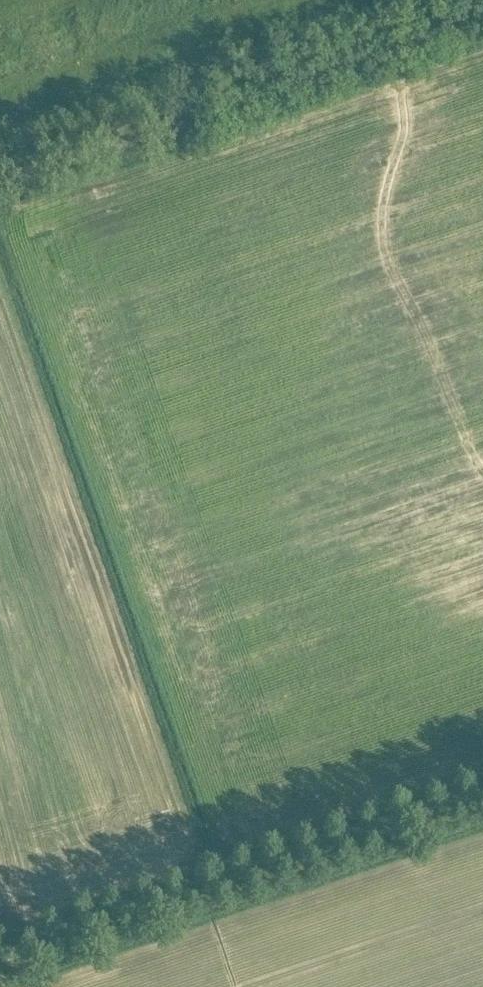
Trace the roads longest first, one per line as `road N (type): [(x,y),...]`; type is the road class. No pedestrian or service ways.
road 1 (track): [(482,798),(0,971)]
road 2 (unclassified): [(0,171),(480,0)]

